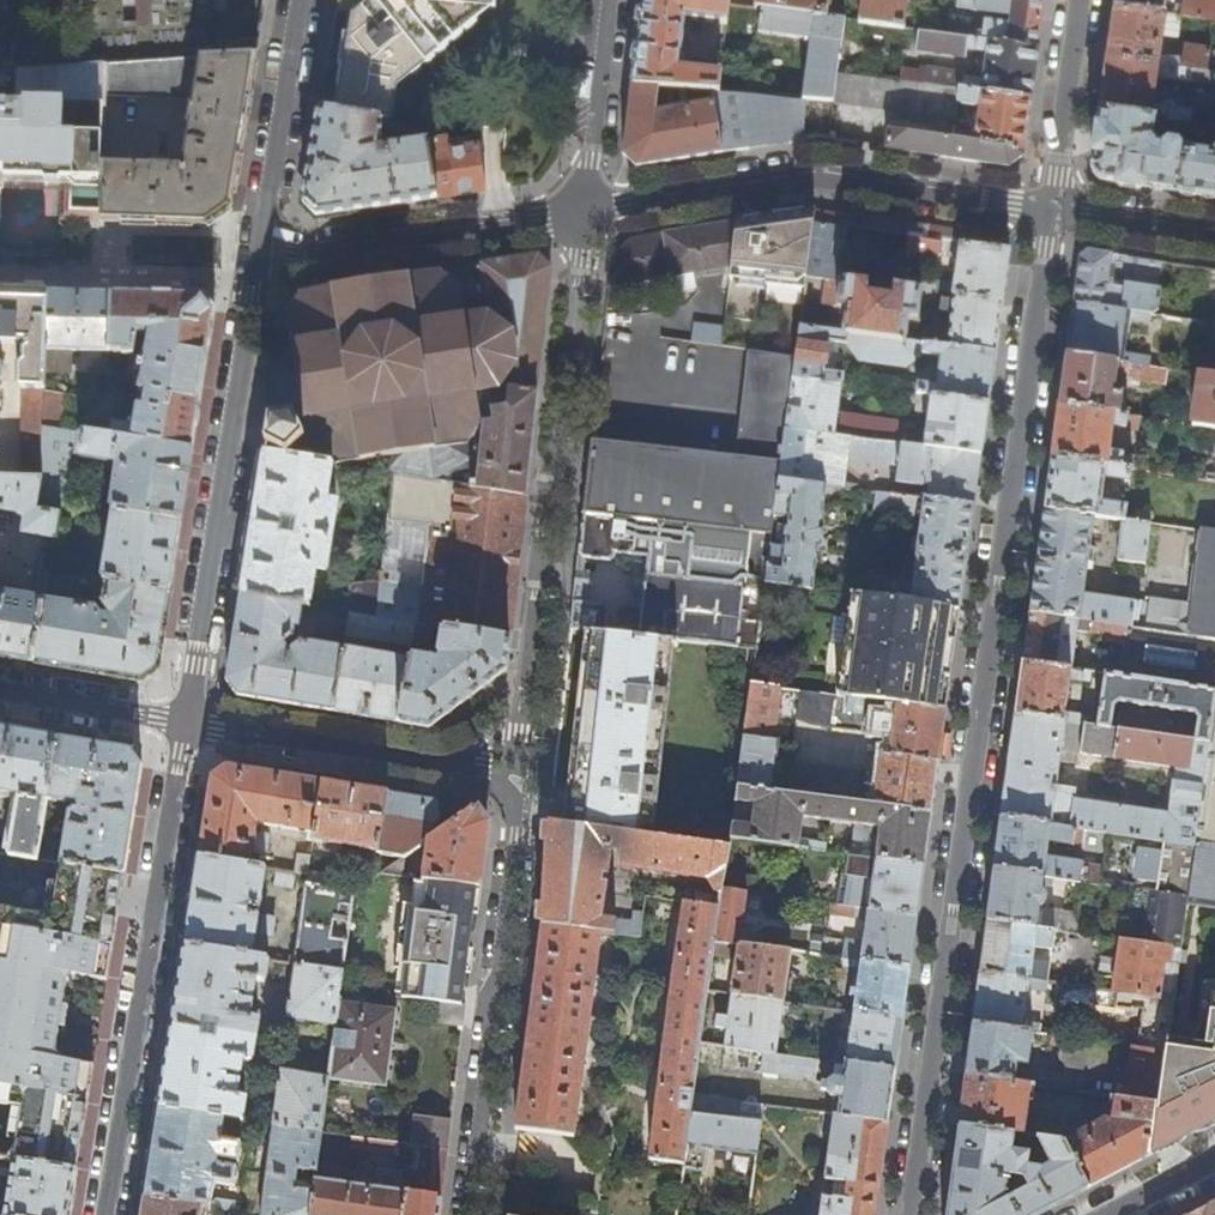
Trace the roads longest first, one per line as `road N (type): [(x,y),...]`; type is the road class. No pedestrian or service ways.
road 1 (residential): [(1051,210),(913,1214)]
road 2 (residential): [(181,724),(103,1214)]
road 3 (residential): [(181,724),(251,258)]
road 4 (residential): [(586,214),(821,175),(1051,210)]
road 5 (residential): [(522,779),(470,1214)]
road 6 (unclassified): [(181,724),(522,779)]
road 7 (residential): [(251,258),(586,214)]
road 8 (unclassified): [(251,258),(299,0)]
road 9 (residential): [(559,449),(586,214)]
road 10 (residential): [(586,214),(611,0)]
road 11 (residential): [(1080,0),(1051,210)]
road 12 (residential): [(0,693),(181,724)]
road 13 (residential): [(1051,210),(1214,235)]

